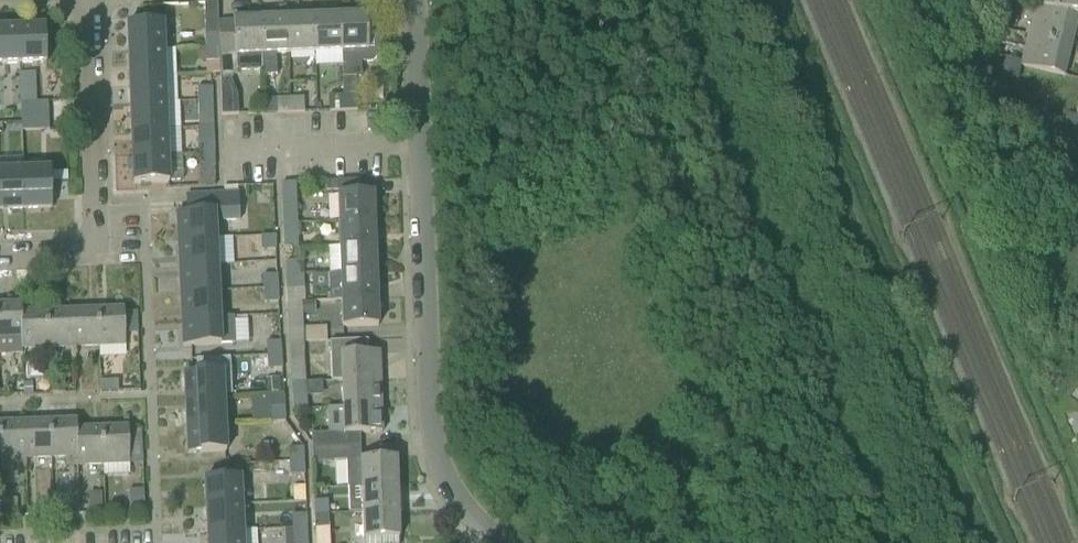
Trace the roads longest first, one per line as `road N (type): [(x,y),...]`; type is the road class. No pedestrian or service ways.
road 1 (residential): [(504,542),(452,491),(428,410),(415,0)]
road 2 (residential): [(0,255),(70,253),(96,226),(89,0)]

